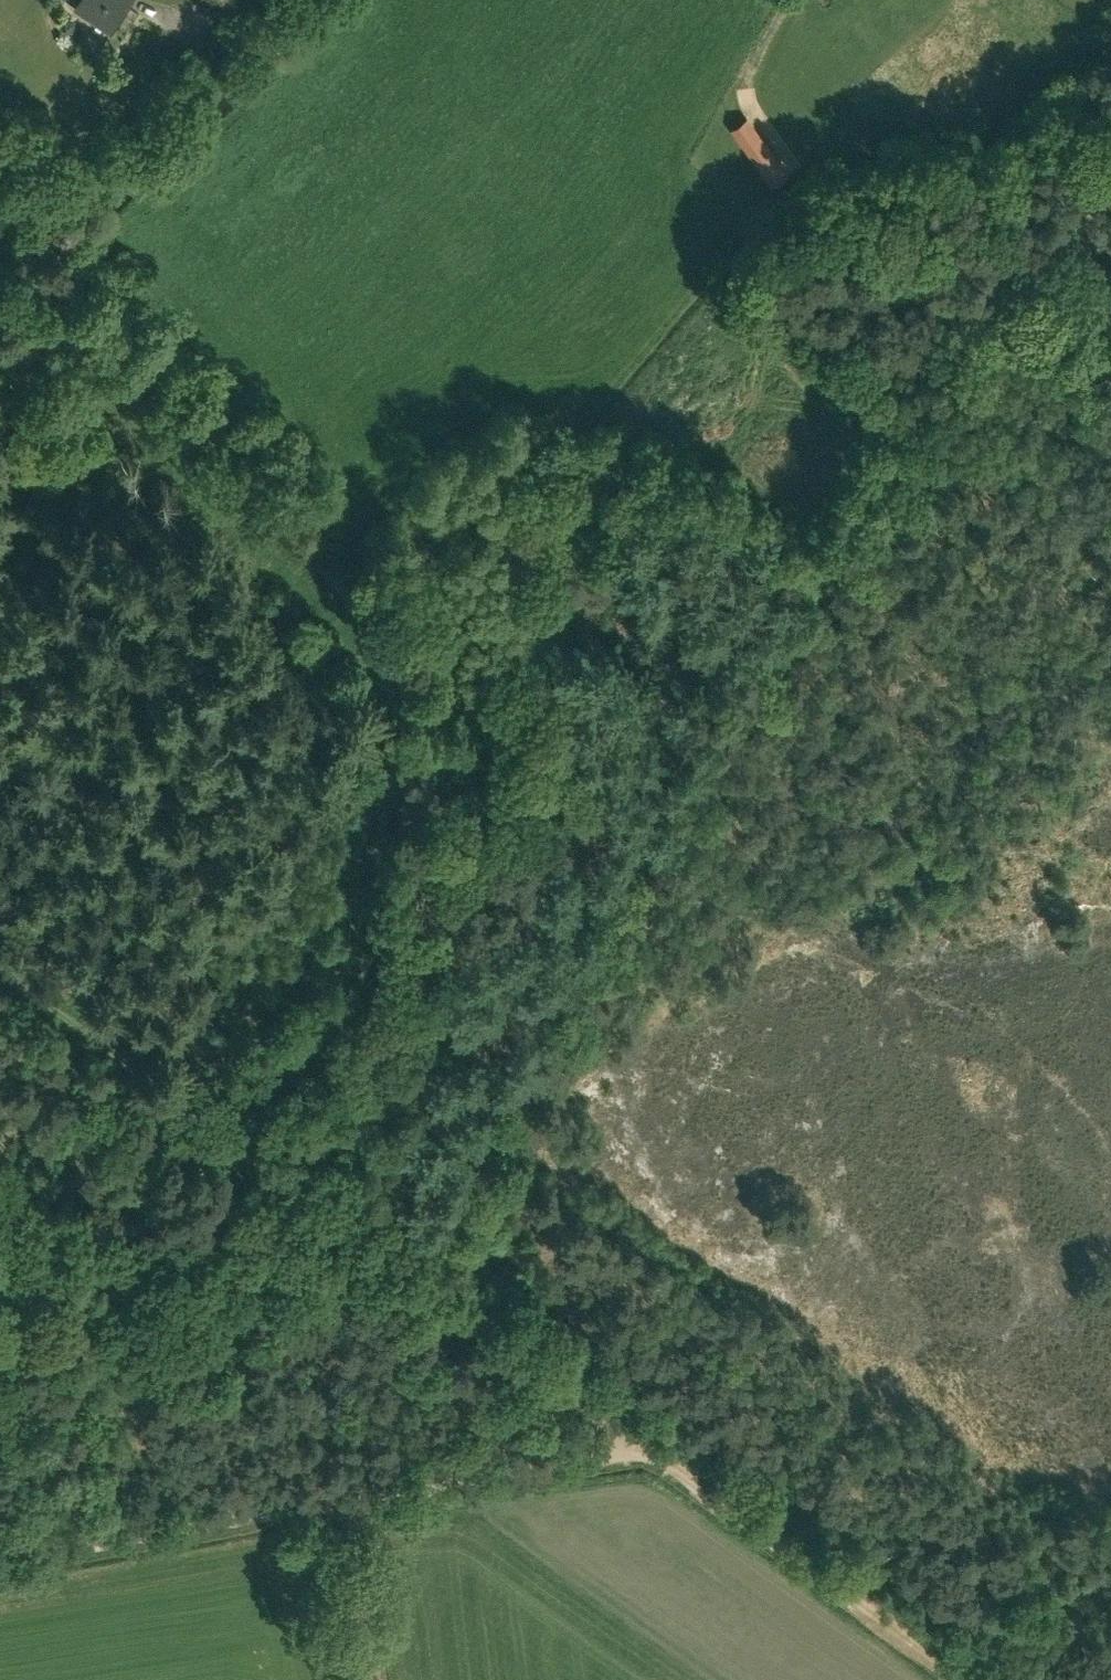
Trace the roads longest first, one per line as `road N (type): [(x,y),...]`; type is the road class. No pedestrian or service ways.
road 1 (track): [(423,1276),(1034,220),(1043,198),(1039,161),(1002,111)]
road 2 (track): [(664,1457),(0,976)]
road 3 (track): [(664,1457),(0,1564)]
road 4 (track): [(664,1457),(972,1679)]

